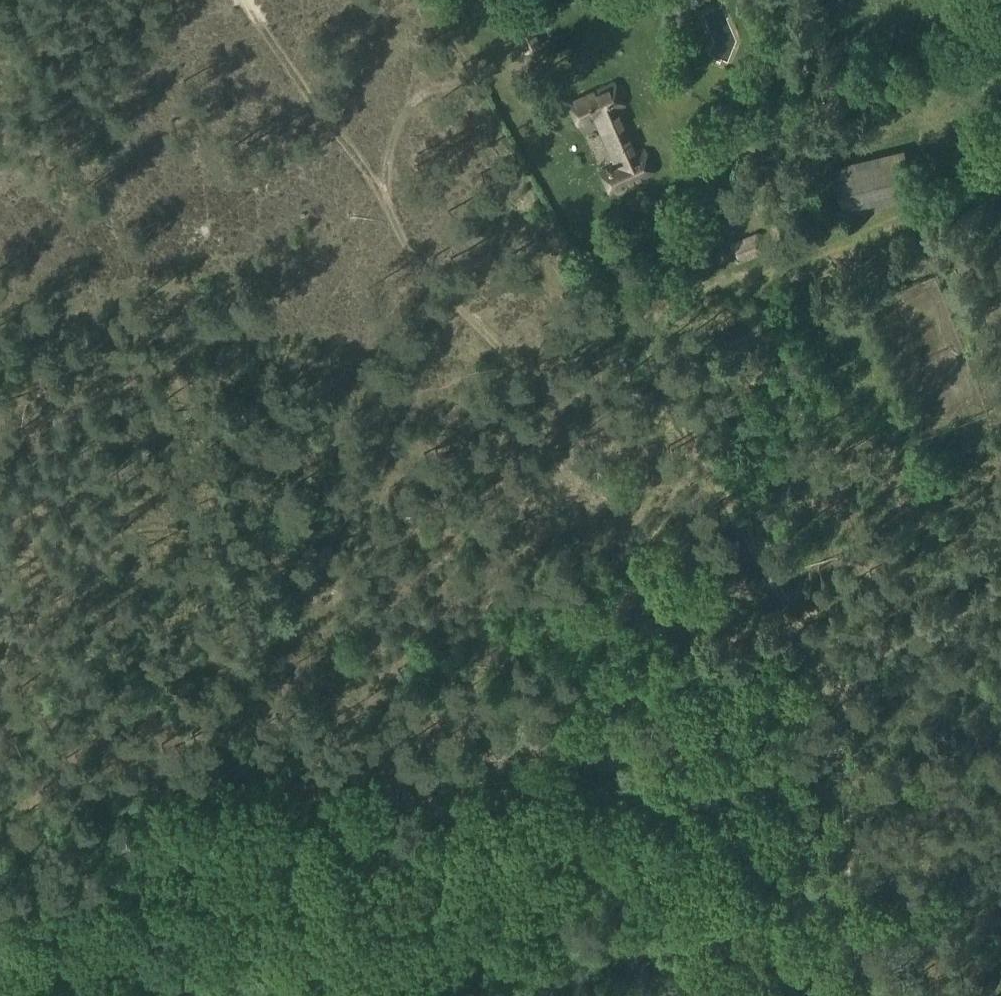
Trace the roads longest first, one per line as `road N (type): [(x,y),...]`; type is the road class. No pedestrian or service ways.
road 1 (track): [(863,995),(846,877),(839,680),(641,350),(603,341),(566,375),(537,381),(512,367),(415,259),(243,0)]
road 2 (track): [(0,679),(41,661),(208,663),(246,685),(260,731),(351,859),(368,919),(367,995)]

